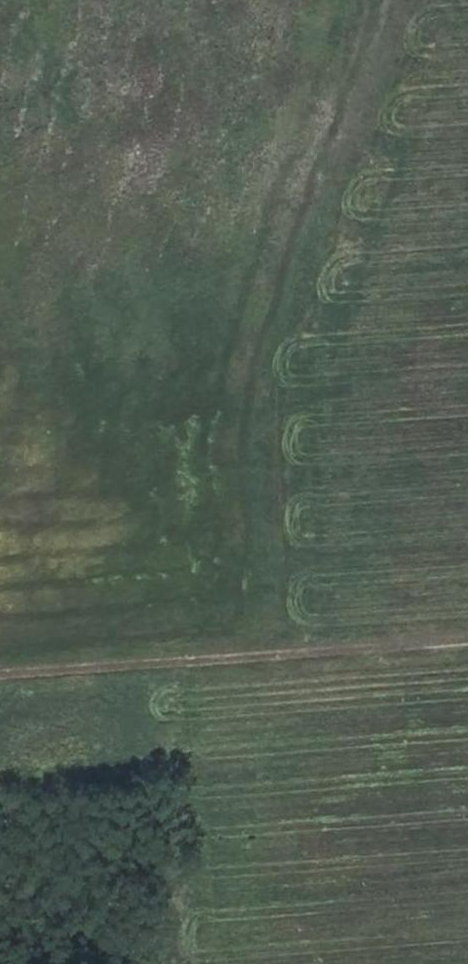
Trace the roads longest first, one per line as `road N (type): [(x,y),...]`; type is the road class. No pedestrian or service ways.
road 1 (track): [(0,665),(467,631)]

